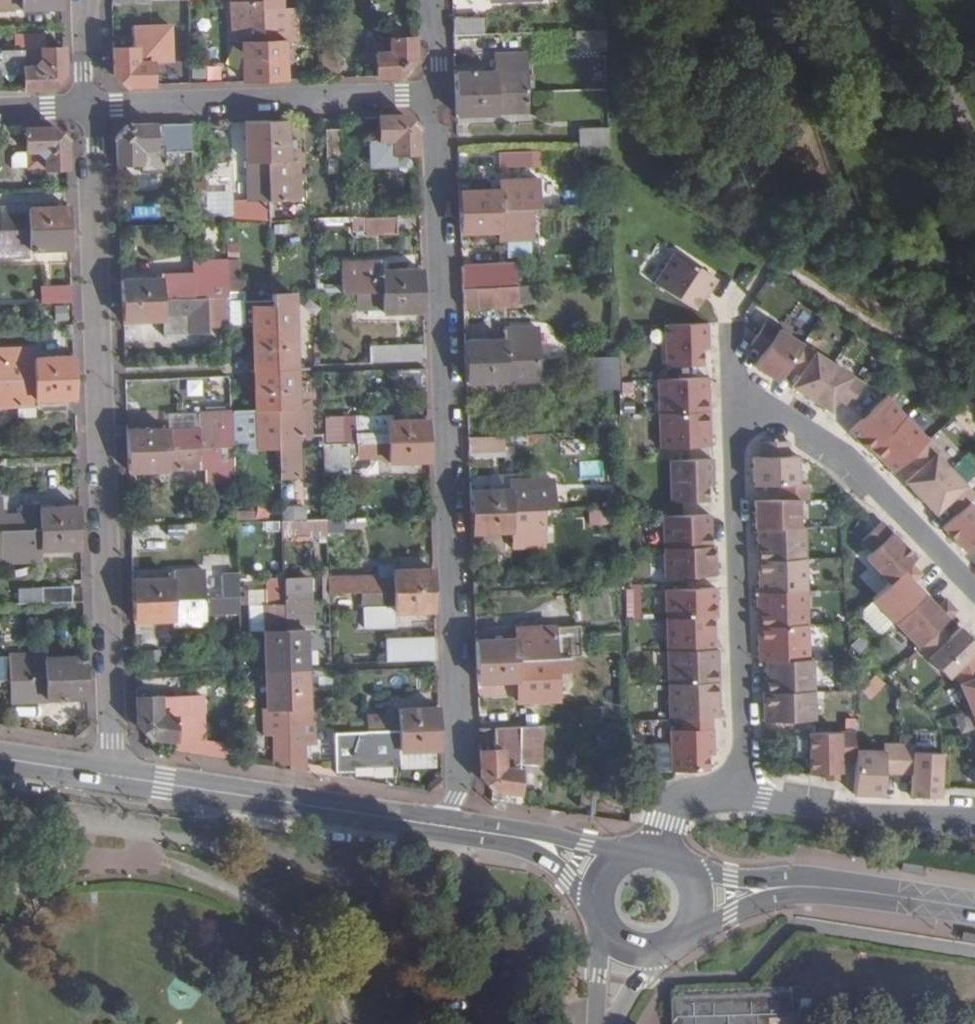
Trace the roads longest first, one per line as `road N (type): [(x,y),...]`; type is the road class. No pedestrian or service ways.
road 1 (residential): [(438,96),(463,763),(462,783),(436,826)]
road 2 (residential): [(115,776),(89,106)]
road 3 (track): [(347,1023),(308,947),(268,912),(204,878),(116,862),(0,897)]
road 4 (residential): [(738,794),(734,410)]
road 5 (residential): [(89,106),(438,96)]
road 6 (secondary): [(115,776),(436,826)]
road 7 (residential): [(734,410),(786,418),(842,452),(974,589)]
road 8 (residential): [(738,794),(851,813),(974,818)]
road 9 (secondary): [(833,888),(683,866)]
road 10 (secondary): [(688,931),(833,888)]
road 11 (secondary): [(833,888),(974,909)]
road 12 (secondary): [(623,857),(501,835)]

